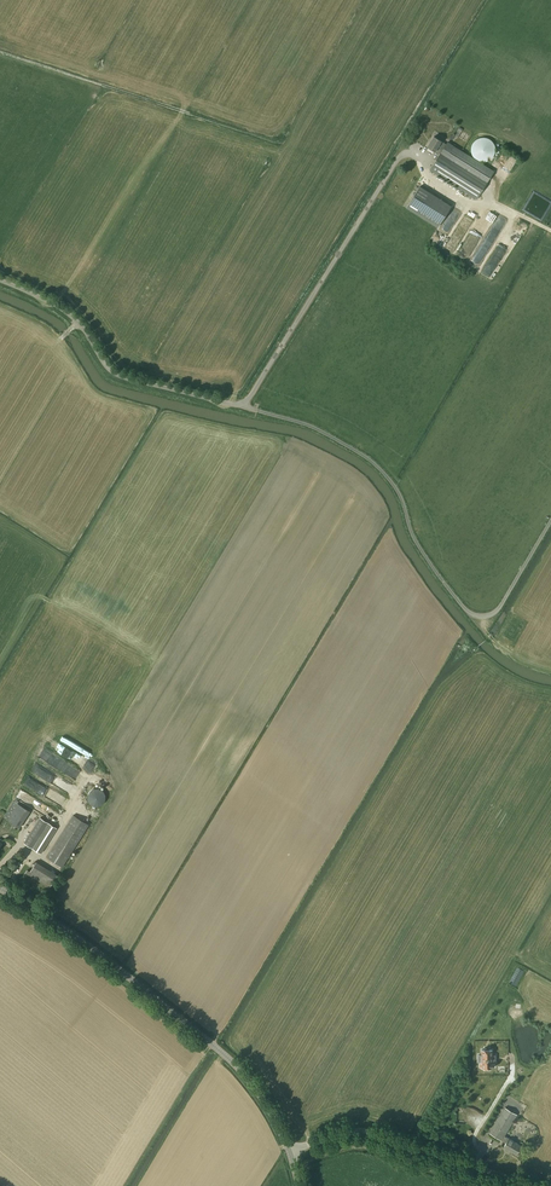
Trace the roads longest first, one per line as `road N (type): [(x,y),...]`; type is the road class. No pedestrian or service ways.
road 1 (unclassified): [(0,281),(68,309),(116,375),(242,405),(405,155)]
road 2 (tertiary): [(0,889),(81,941),(228,1057),(259,1091),(291,1152)]
road 3 (unclassified): [(291,1152),(376,1132),(531,1185)]

